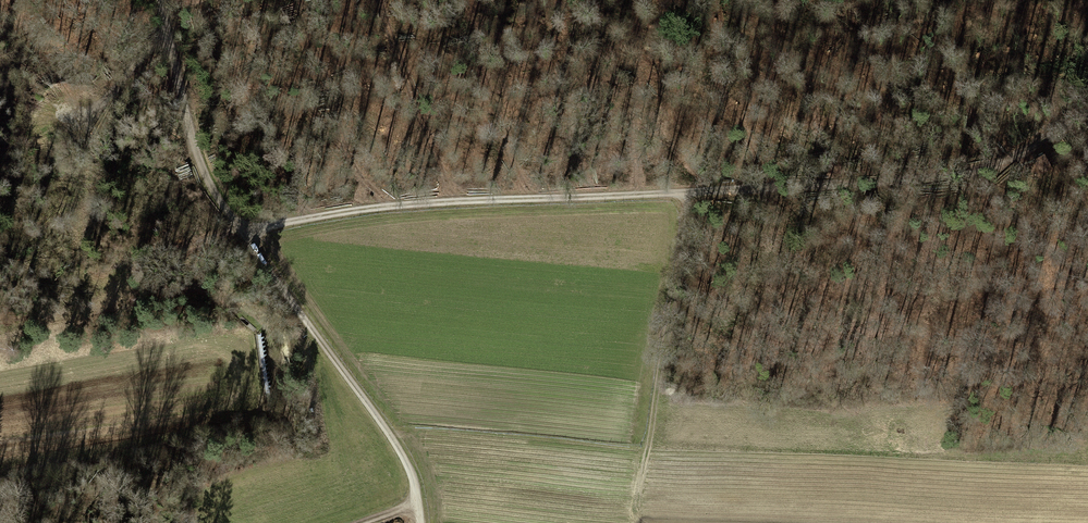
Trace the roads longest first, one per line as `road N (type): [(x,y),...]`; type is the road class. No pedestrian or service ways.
road 1 (track): [(970,174),(463,200),(347,211),(243,232)]
road 2 (track): [(638,522),(689,193)]
road 3 (track): [(419,497),(394,442),(243,232)]
road 4 (track): [(243,232),(200,165),(159,0)]
road 5 (track): [(243,232),(103,279)]
road 6 (track): [(1087,111),(1012,160),(970,174)]
road 7 (track): [(167,29),(123,75),(93,133)]

